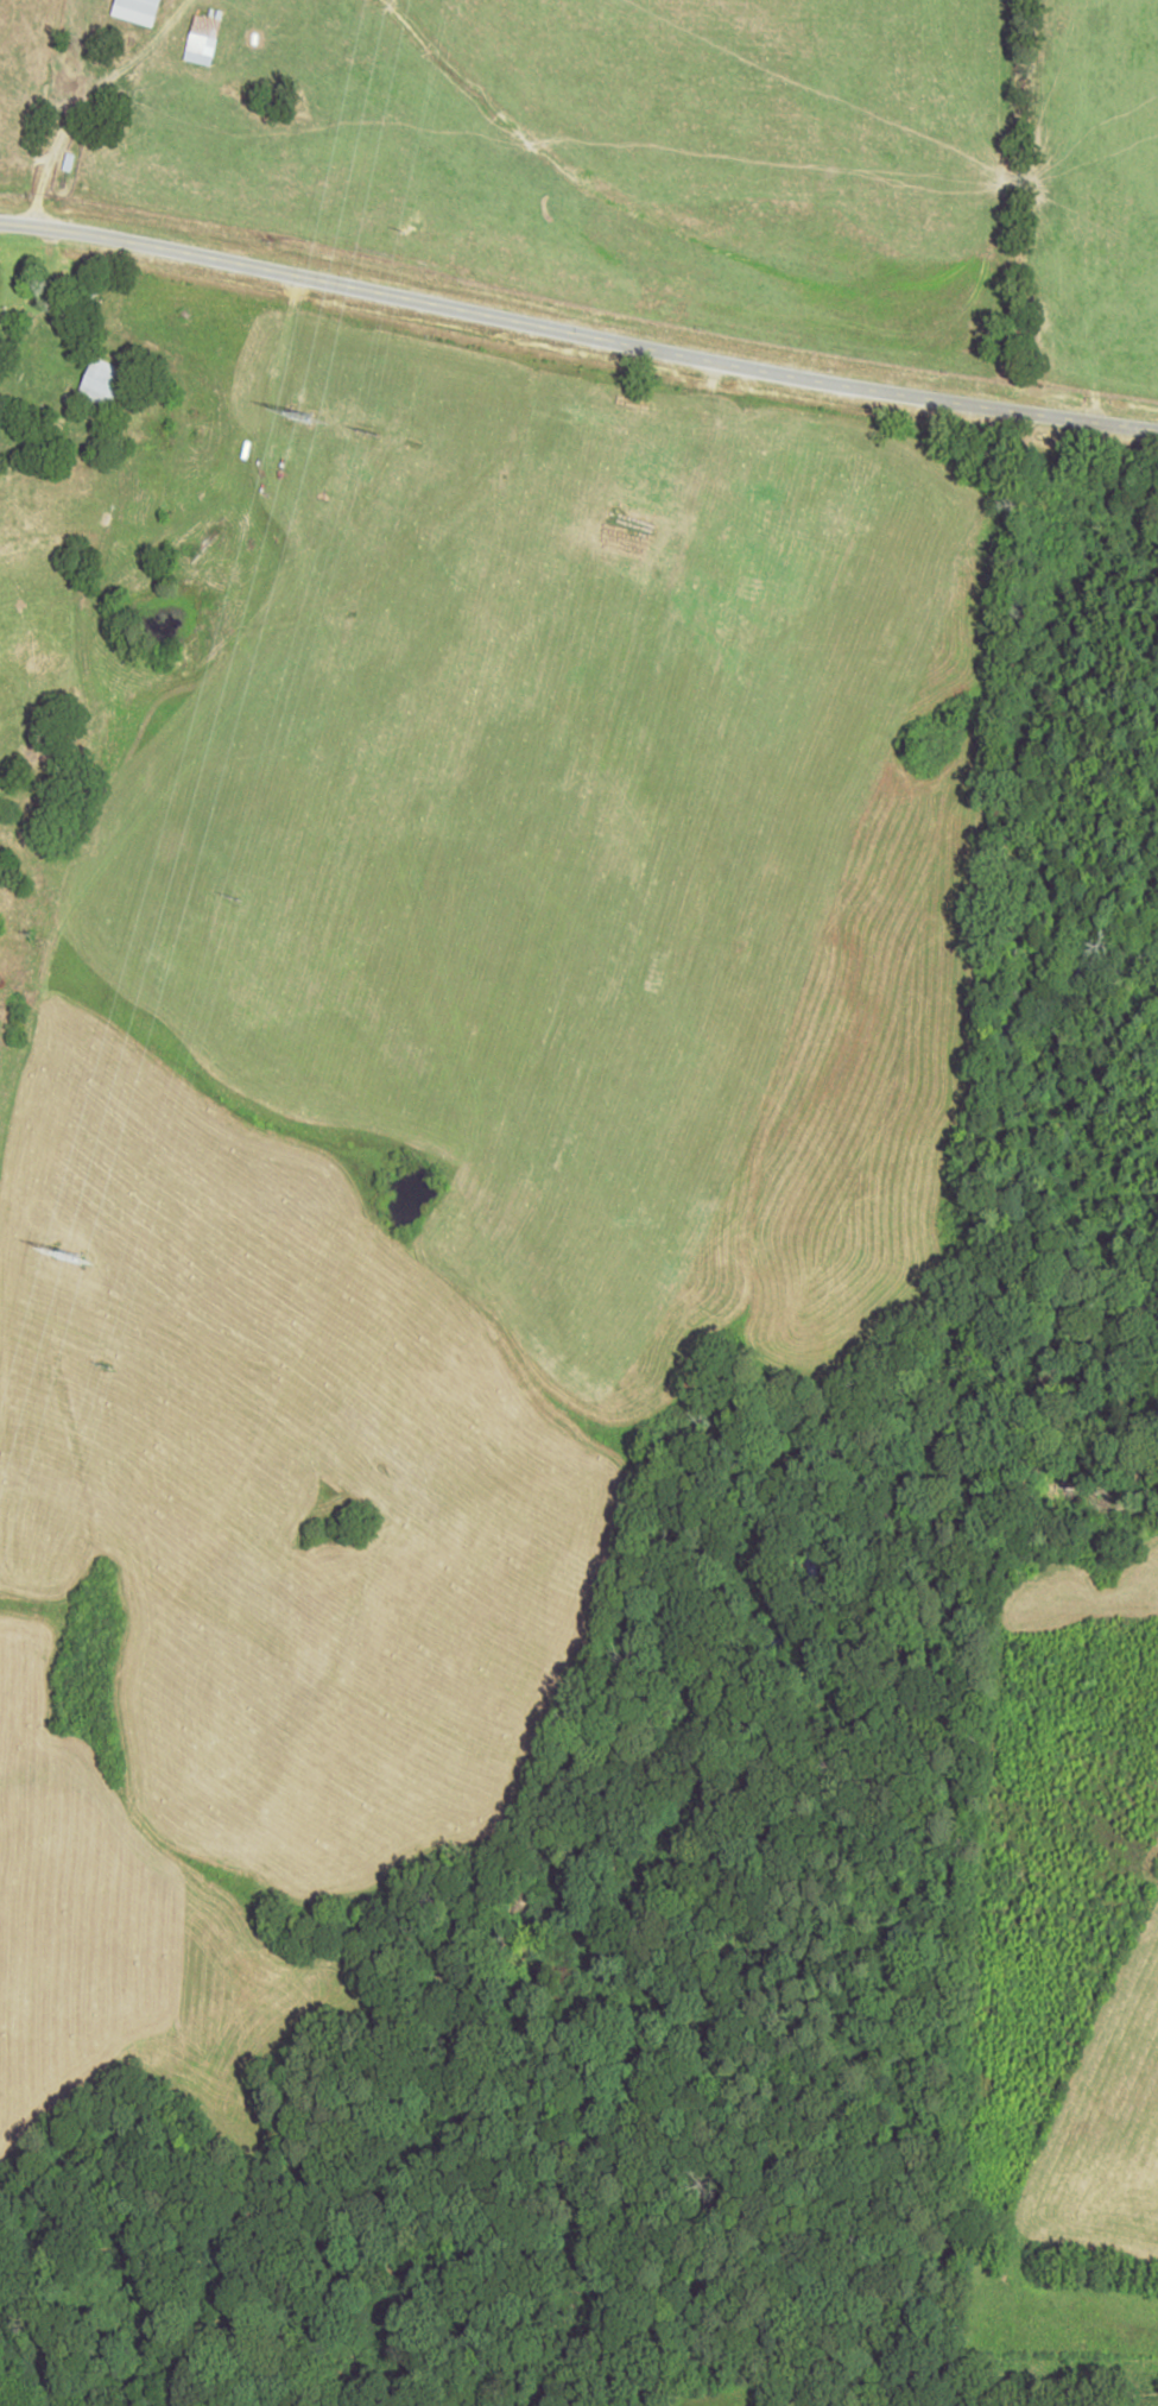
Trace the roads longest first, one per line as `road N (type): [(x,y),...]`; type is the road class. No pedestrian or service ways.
road 1 (secondary): [(1157,429),(694,359),(0,222)]

